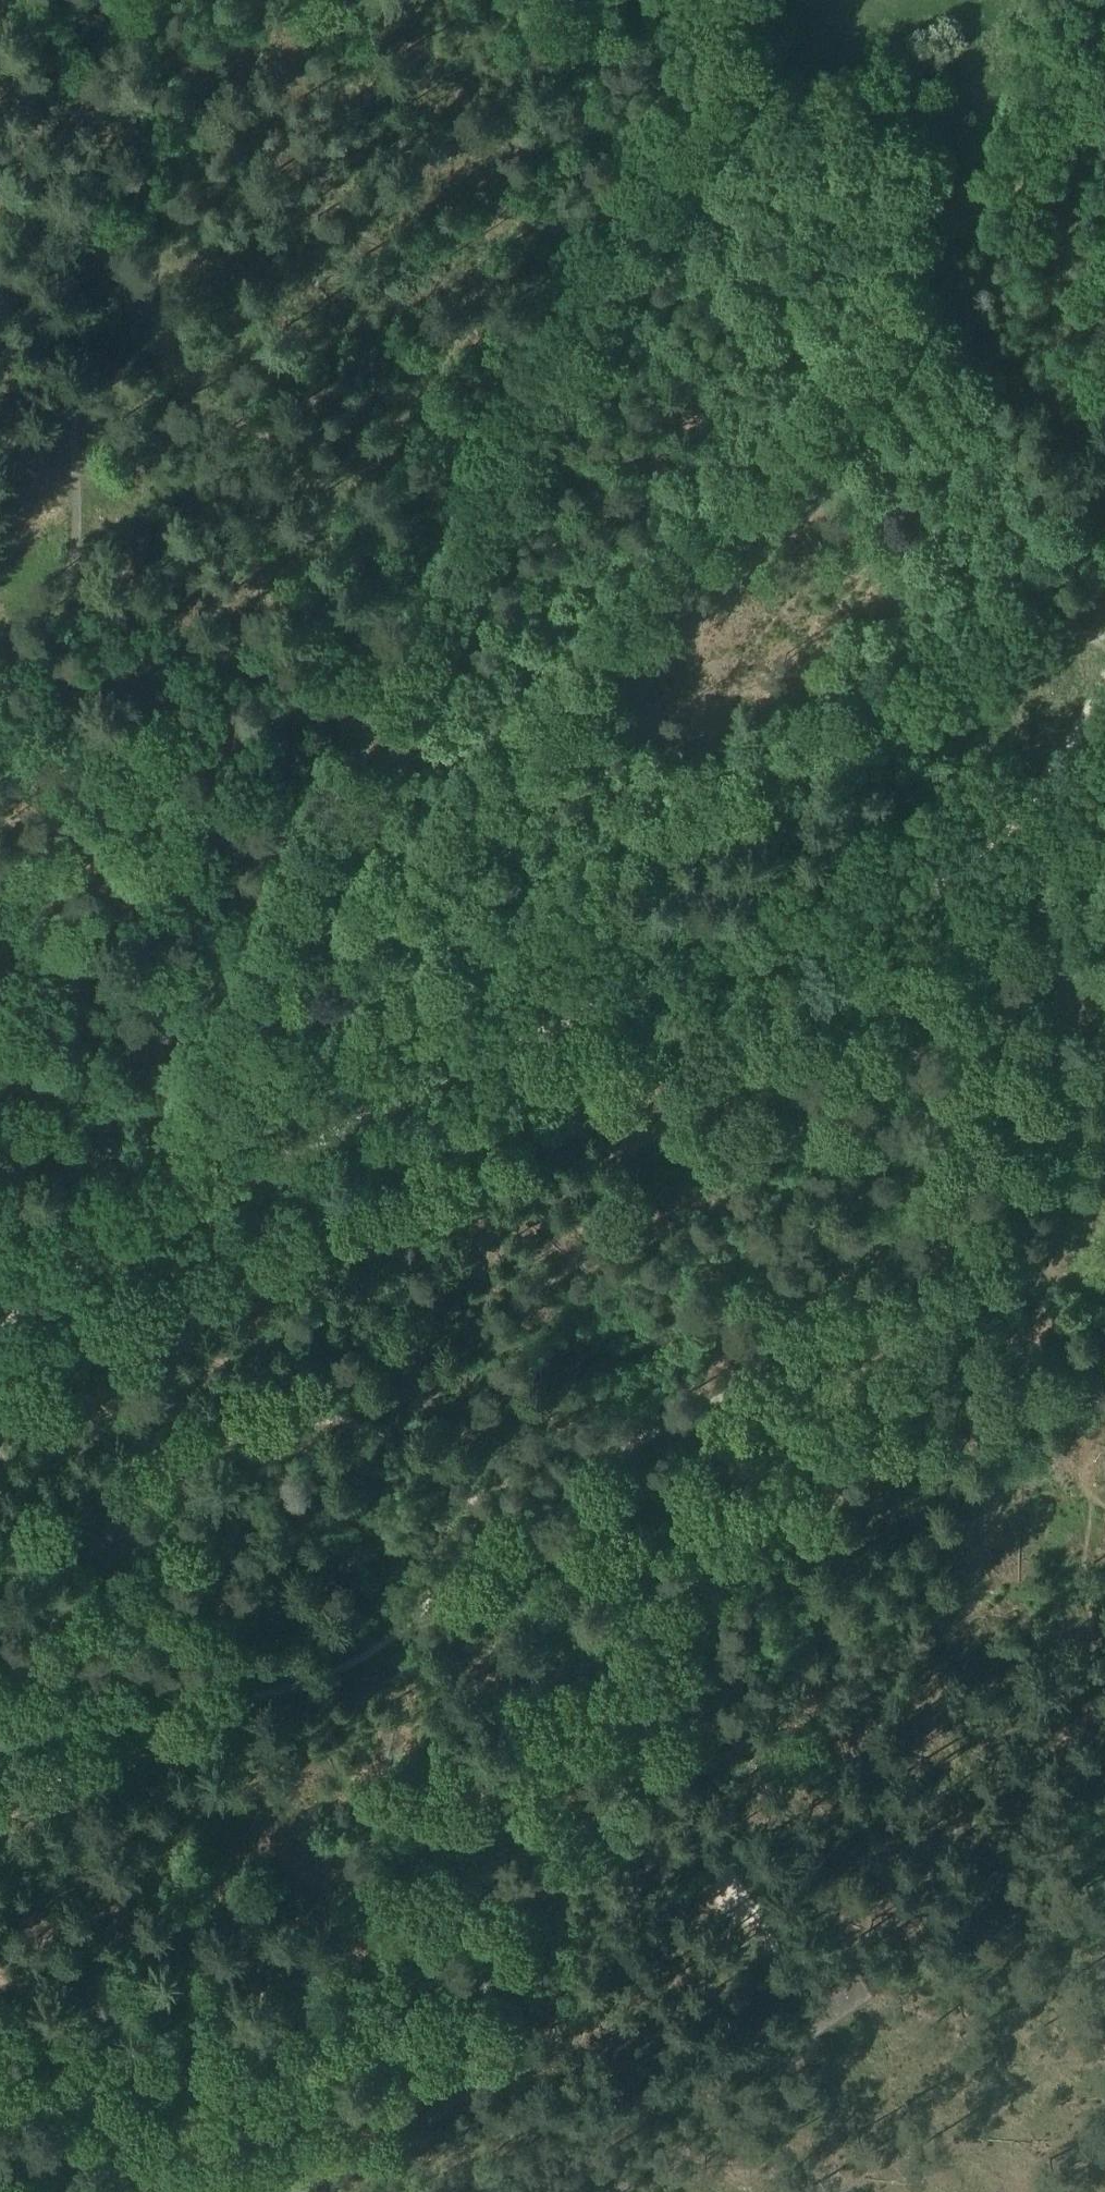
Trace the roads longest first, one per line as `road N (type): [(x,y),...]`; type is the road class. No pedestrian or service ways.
road 1 (track): [(0,1327),(530,1052),(886,910),(1007,843),(1104,677)]
road 2 (track): [(1104,645),(1025,671),(760,240),(586,0)]

